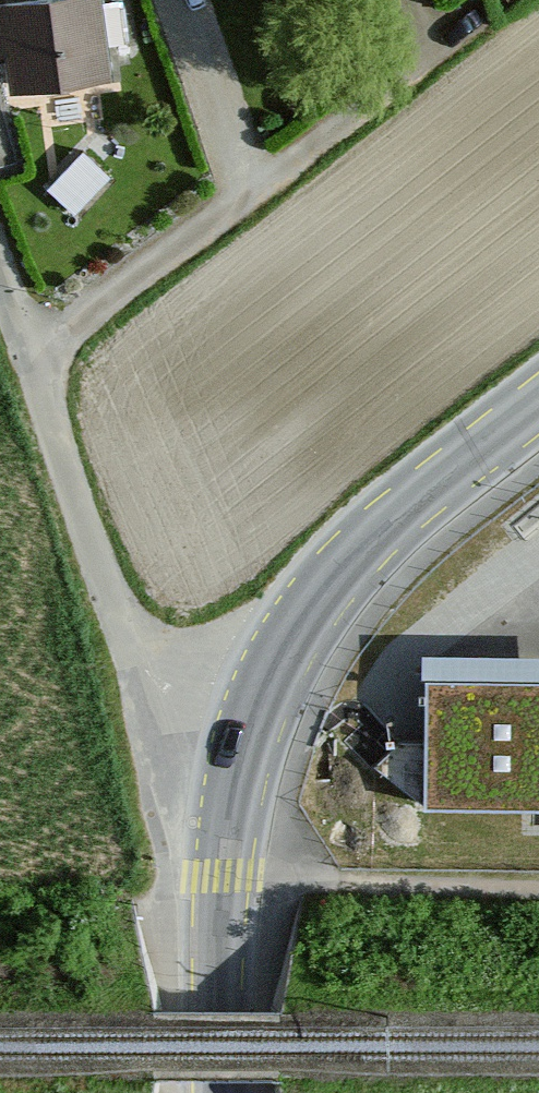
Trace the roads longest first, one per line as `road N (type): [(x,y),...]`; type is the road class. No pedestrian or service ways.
road 1 (residential): [(0,272),(134,647),(170,698),(249,747)]
road 2 (tertiary): [(249,747),(292,647),(359,557),(538,414)]
road 3 (tertiary): [(222,1092),(228,879),(249,747)]

